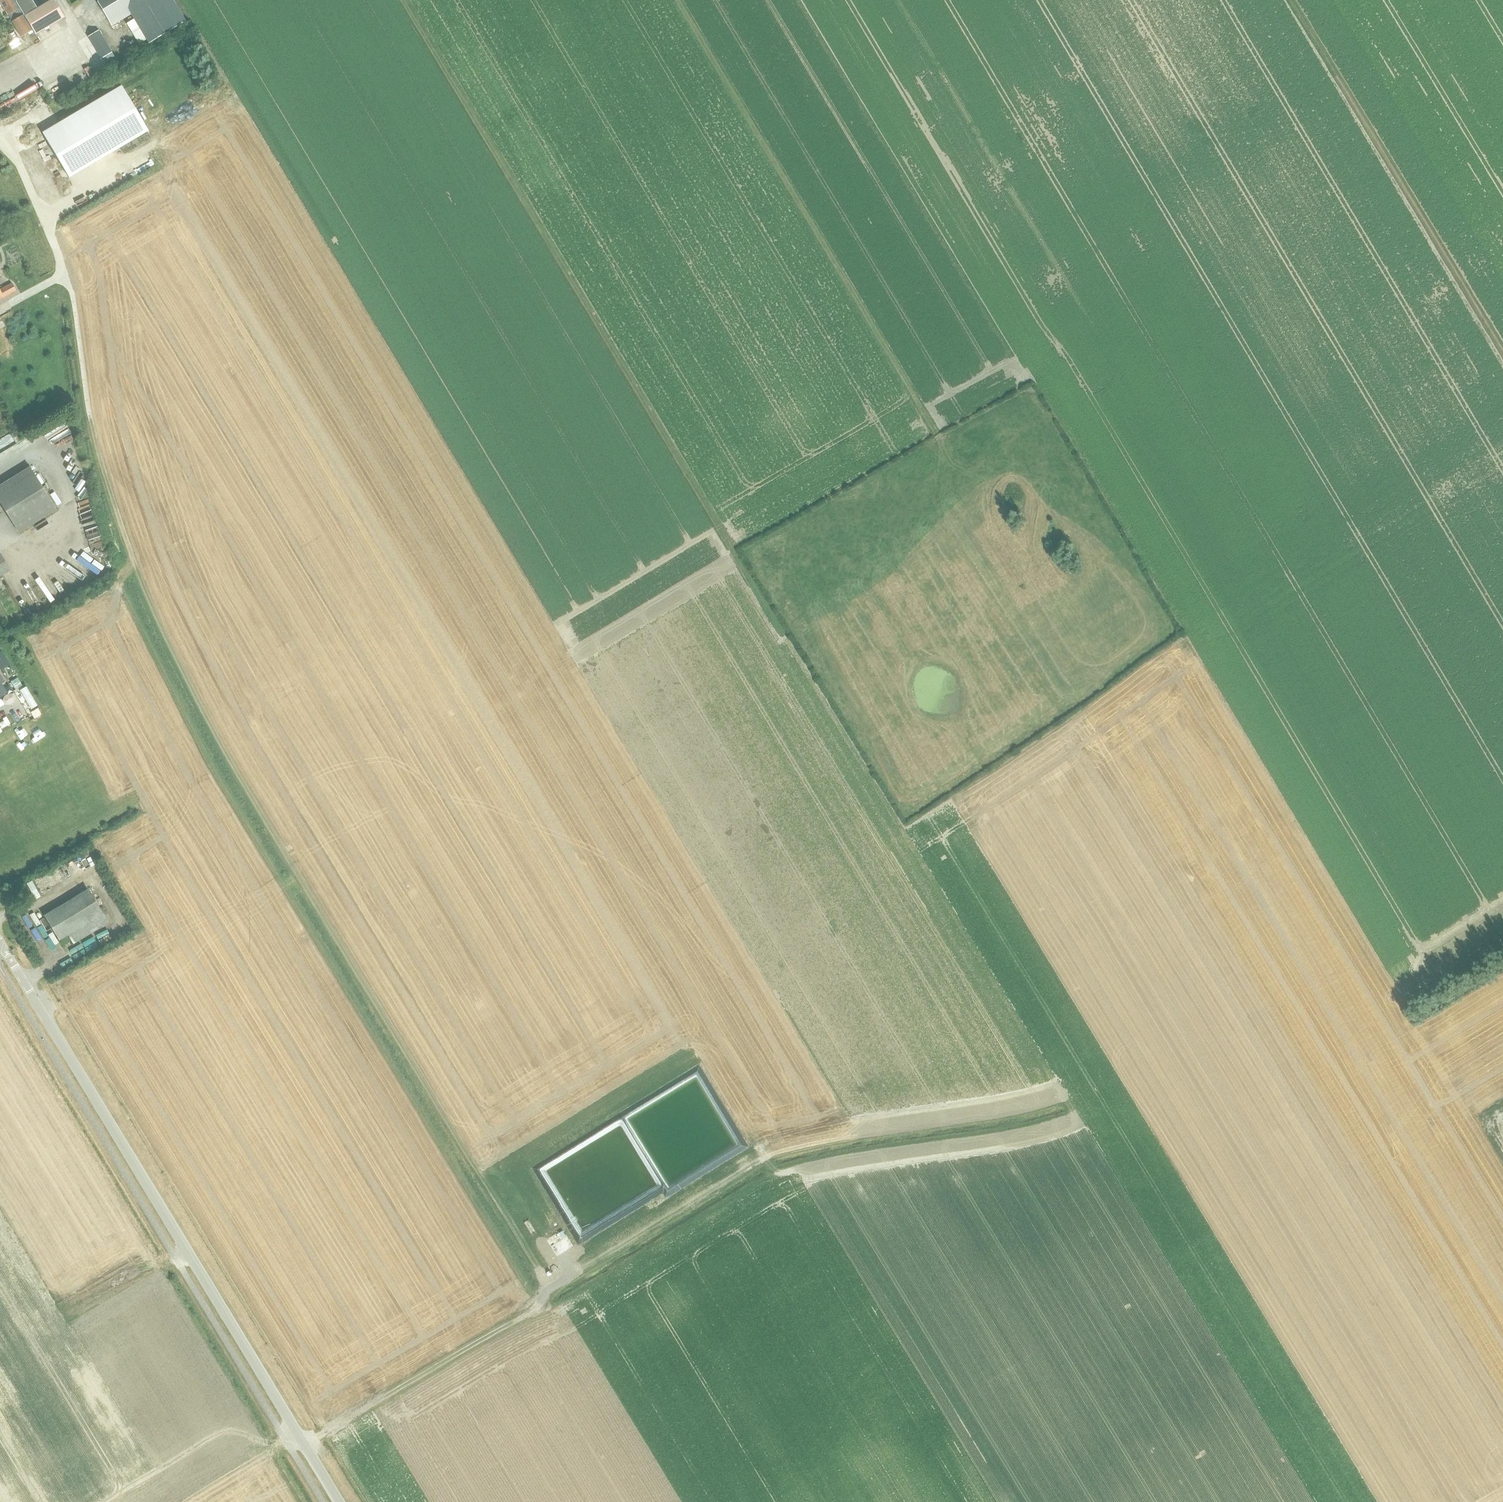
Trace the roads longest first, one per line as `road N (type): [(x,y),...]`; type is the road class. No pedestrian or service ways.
road 1 (tertiary): [(340,1501),(0,942)]

